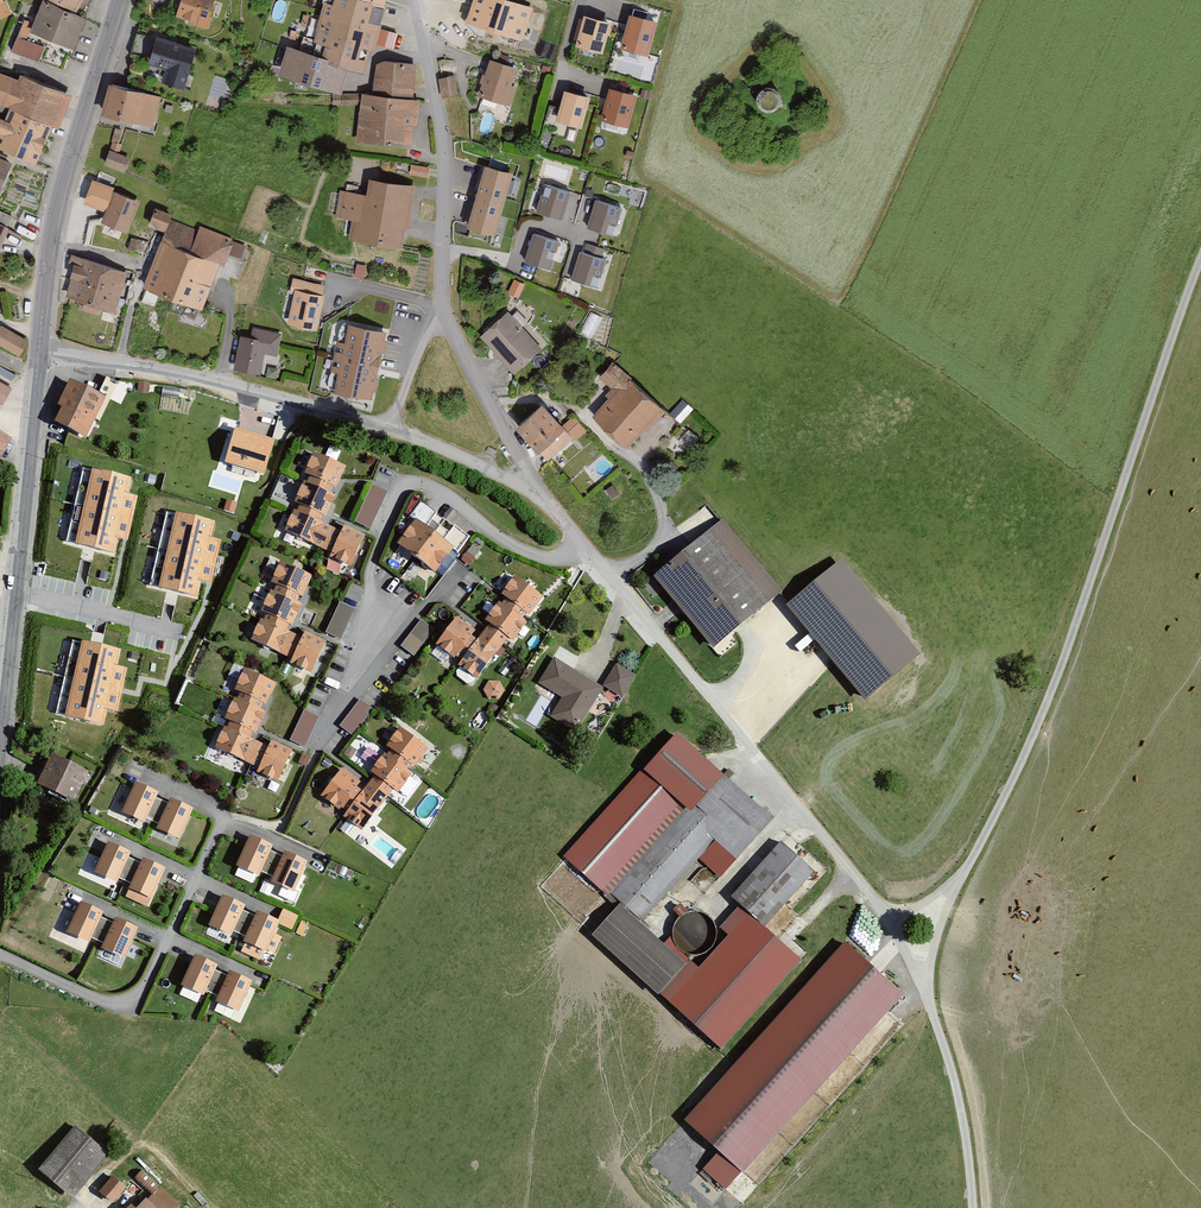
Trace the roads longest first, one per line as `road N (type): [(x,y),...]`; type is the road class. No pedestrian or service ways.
road 1 (residential): [(582,545),(703,681),(885,913),(925,991),(954,1084),(970,1207)]
road 2 (track): [(885,913),(914,907),(966,869),(1076,650),(1200,260)]
road 3 (residential): [(582,545),(556,558),(530,554),(435,488),(402,489),(371,570),(378,619),(373,639),(314,746)]
road 4 (tertiary): [(0,733),(39,352)]
road 5 (tertiary): [(39,352),(60,195),(120,0)]
road 6 (residential): [(39,352),(222,382),(392,429)]
road 7 (residential): [(416,0),(442,133),(440,247)]
road 8 (residential): [(442,314),(543,497)]
road 9 (residential): [(440,247),(514,263),(530,222),(578,236)]
road 10 (residential): [(392,429),(543,497)]
road 11 (track): [(966,869),(925,991)]
road 12 (residential): [(392,429),(429,322),(442,314)]

